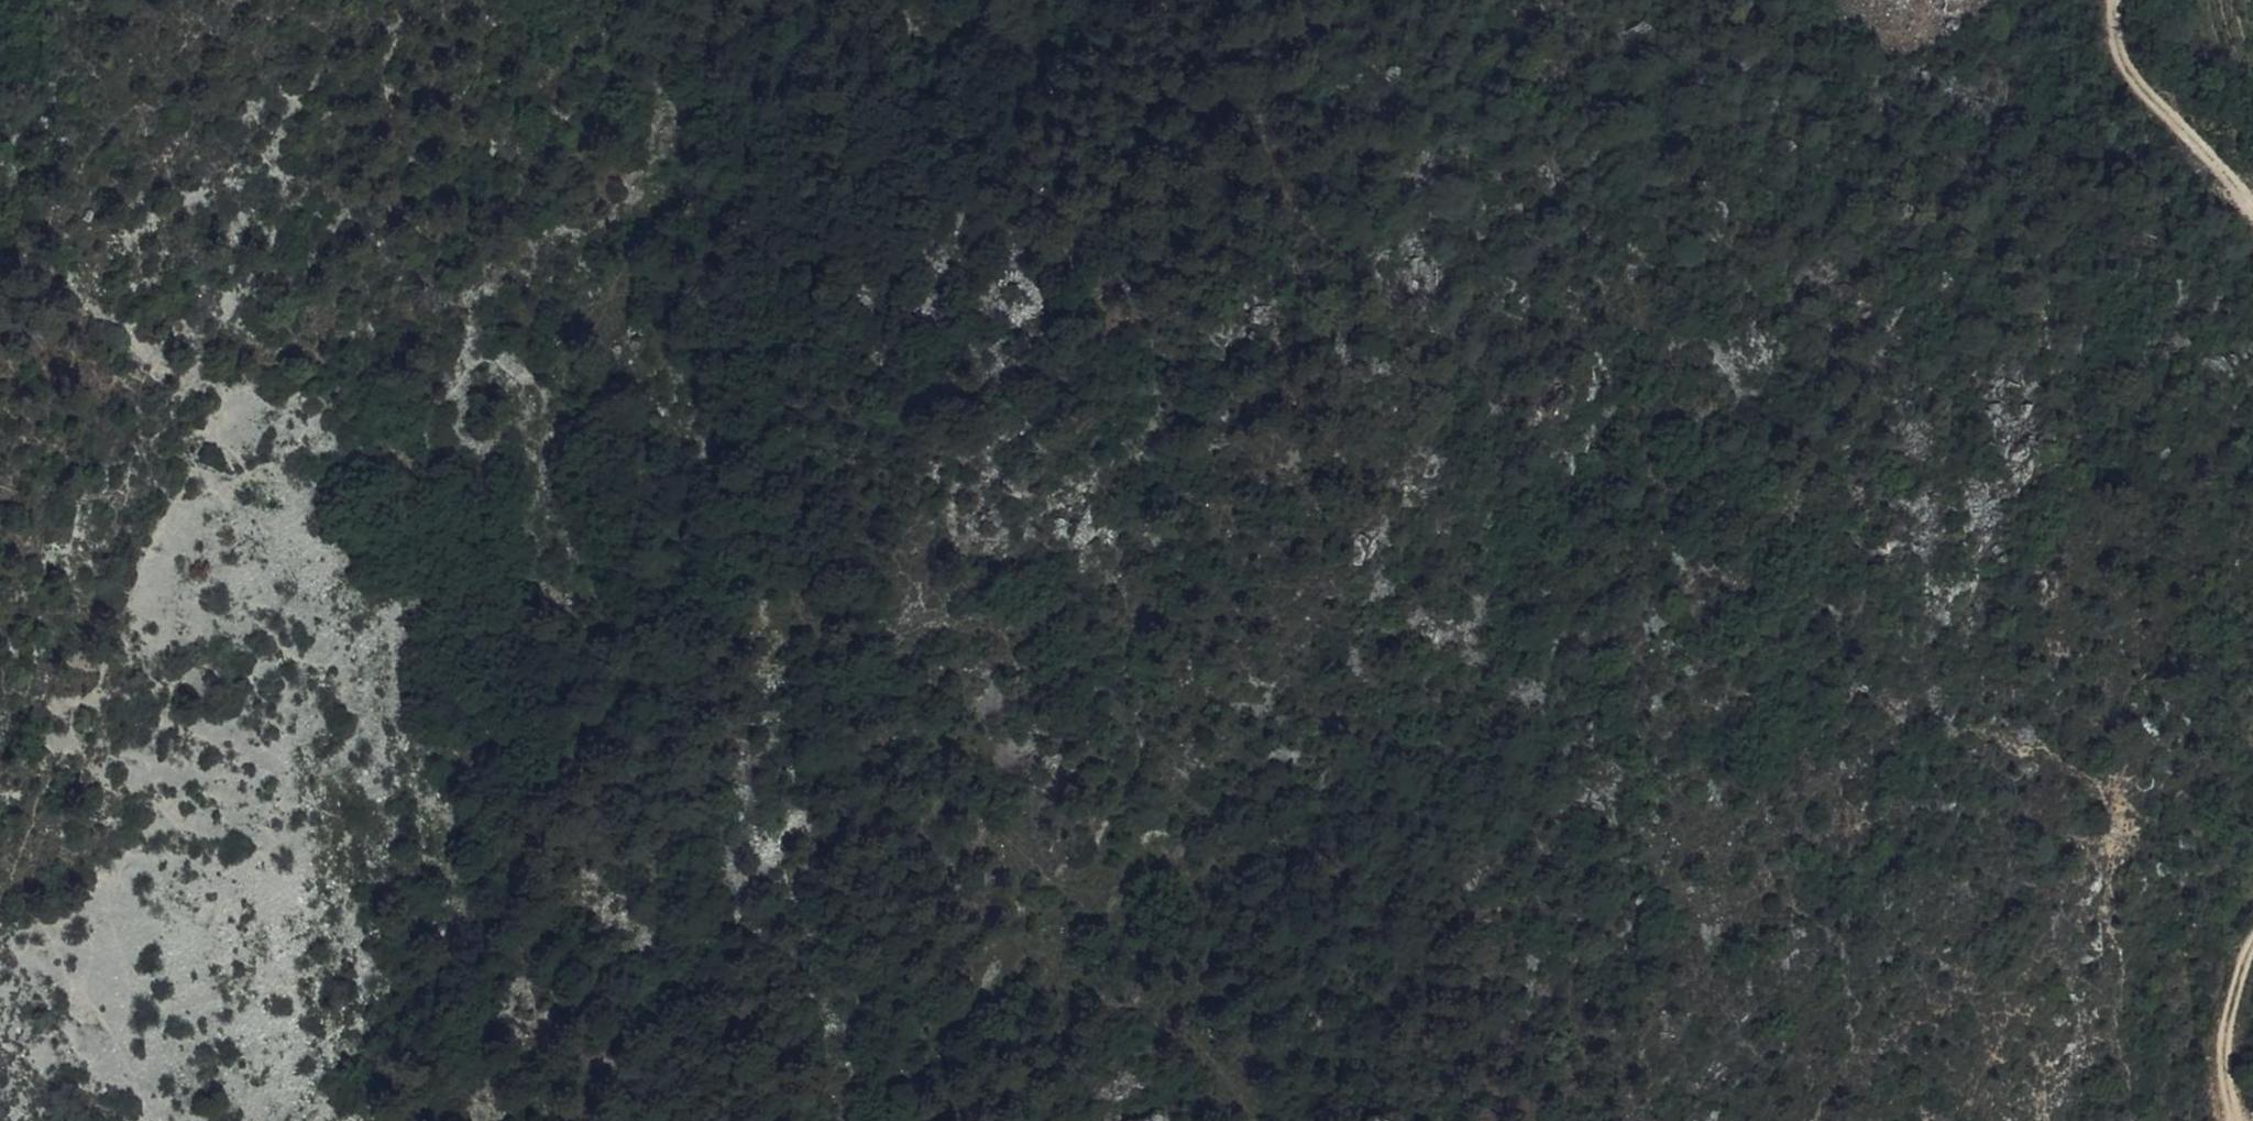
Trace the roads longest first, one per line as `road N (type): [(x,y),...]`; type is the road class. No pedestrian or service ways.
road 1 (track): [(2252,206),(2124,71),(2109,23),(2110,0)]
road 2 (track): [(2235,1120),(2221,1062),(2242,956),(2252,943)]

